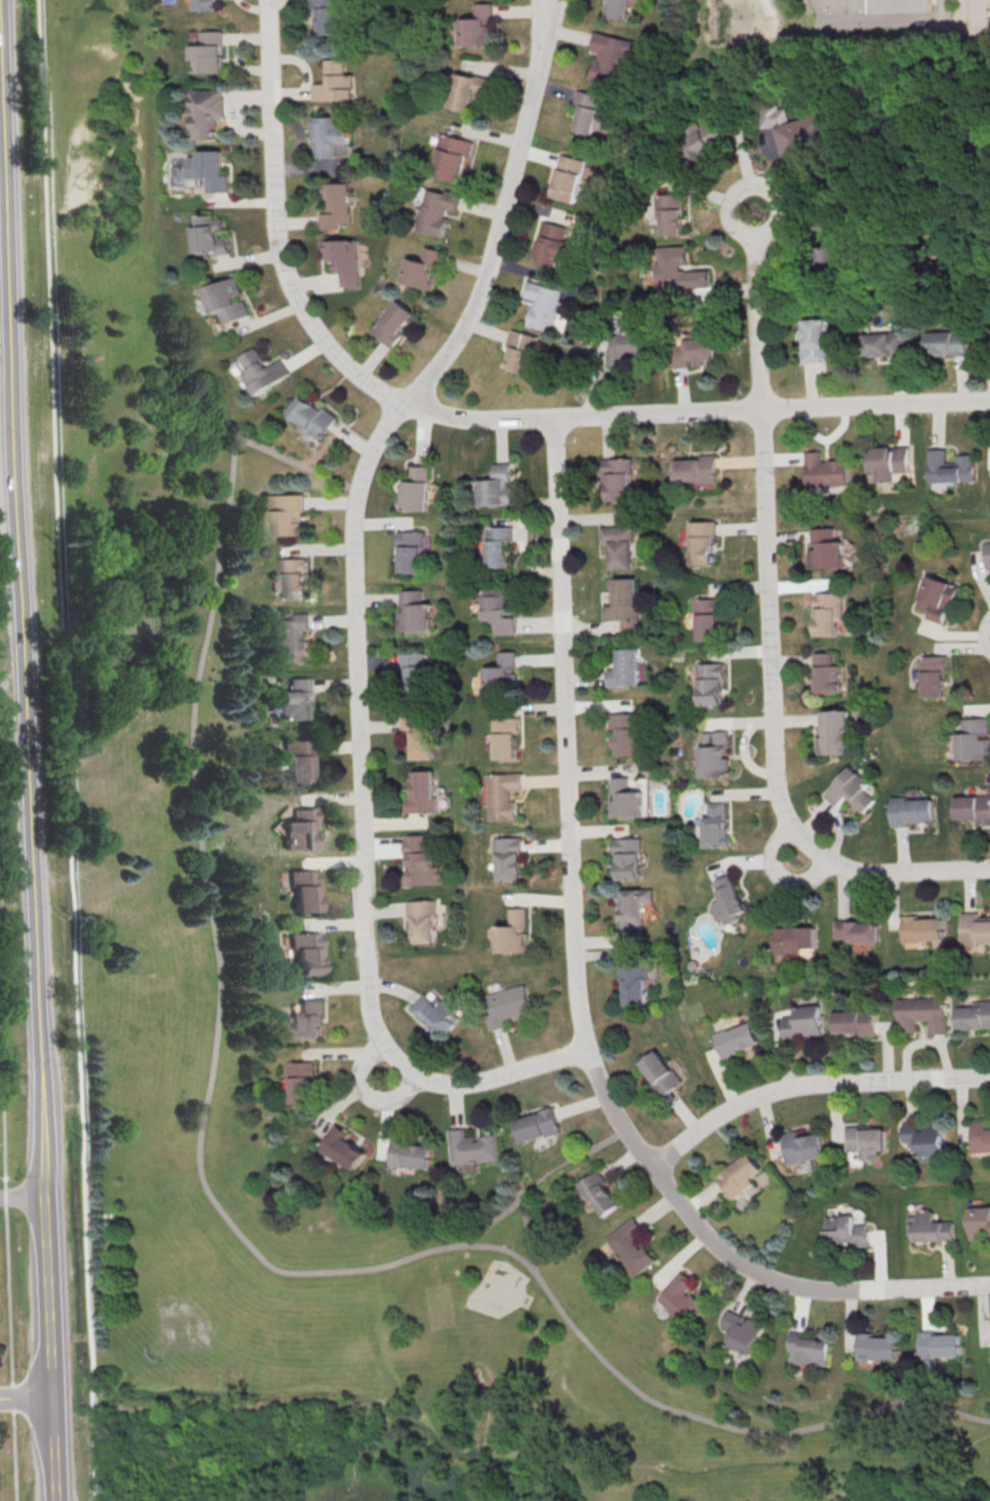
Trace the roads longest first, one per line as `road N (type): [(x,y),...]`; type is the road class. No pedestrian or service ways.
road 1 (tertiary): [(56,1500),(1,0)]
road 2 (residential): [(545,29),(469,314),(384,423),(353,489),(368,1004),(396,1060),(435,1080),(460,1084),(585,1047)]
road 3 (residential): [(989,1284),(848,1290),(794,1286),(751,1271),(697,1226),(611,1104),(585,1047),(575,994),(553,416)]
road 4 (residential): [(760,410),(773,773),(788,823),(815,852),(855,872),(989,869)]
road 5 (residential): [(989,403),(503,418),(403,401)]
road 6 (residential): [(403,401),(344,366),(309,327),(284,275),(269,0)]
road 7 (residential): [(989,1077),(771,1092),(718,1114),(651,1163)]
road 8 (residential): [(760,410),(752,211)]
road 9 (residential): [(381,1041),(359,1064),(367,1094),(392,1097),(414,1073)]
road 10 (residential): [(788,823),(770,846),(781,877),(803,882),(824,858)]

